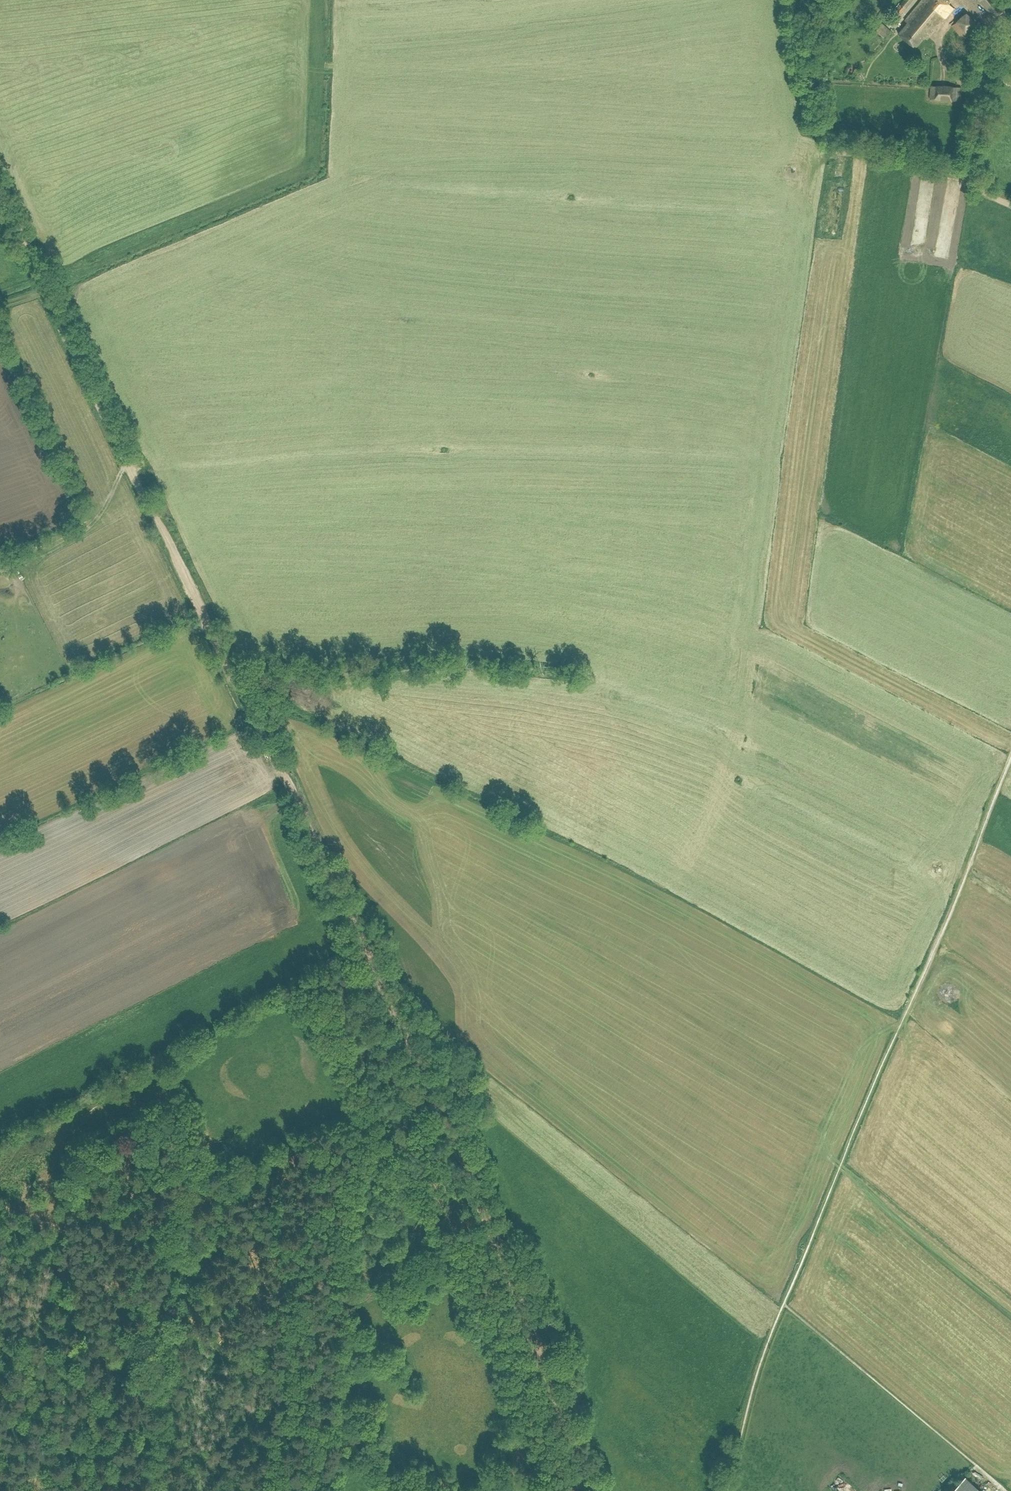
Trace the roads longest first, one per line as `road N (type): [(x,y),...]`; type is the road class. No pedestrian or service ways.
road 1 (track): [(366,949),(0,191)]
road 2 (track): [(591,1490),(431,1083),(366,949)]
road 3 (track): [(66,1244),(39,1490)]
road 4 (track): [(960,0),(993,27),(1003,46),(969,163)]
road 5 (track): [(834,155),(875,156),(971,179)]

